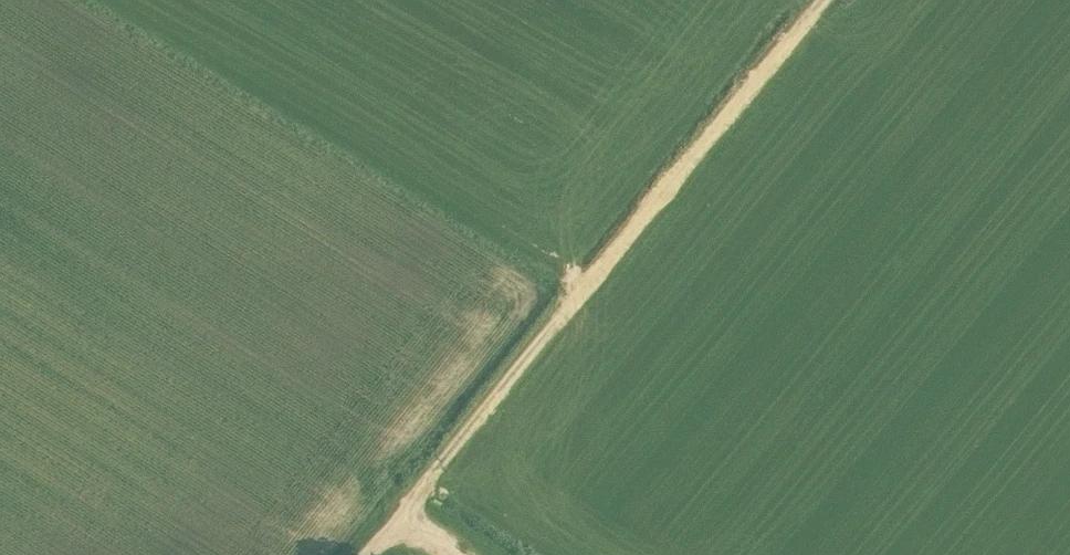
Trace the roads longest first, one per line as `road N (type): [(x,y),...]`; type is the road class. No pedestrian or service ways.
road 1 (track): [(822,0),(365,554)]

